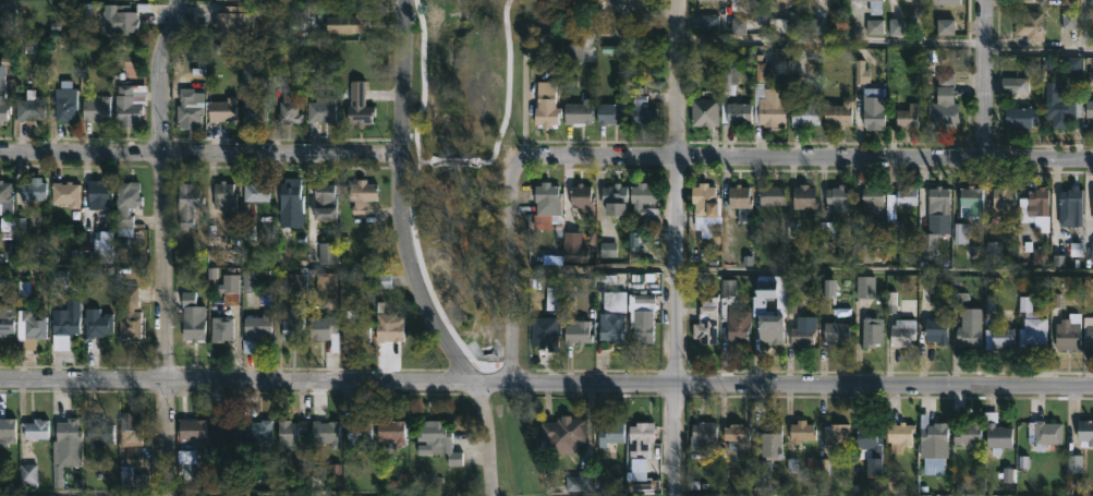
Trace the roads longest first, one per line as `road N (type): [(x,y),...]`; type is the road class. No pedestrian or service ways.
road 1 (residential): [(1092,391),(0,377)]
road 2 (residential): [(1092,160),(676,155),(524,161)]
road 3 (residential): [(180,0),(165,59),(161,155),(168,495)]
road 4 (residential): [(679,0),(676,495)]
road 5 (residential): [(400,155),(0,153)]
road 6 (residential): [(400,155),(404,240),(428,301),(477,382),(492,495)]
road 7 (residential): [(524,161),(507,177),(525,295),(497,380)]
road 8 (residential): [(988,0),(985,160)]
road 9 (residential): [(403,0),(400,155)]

